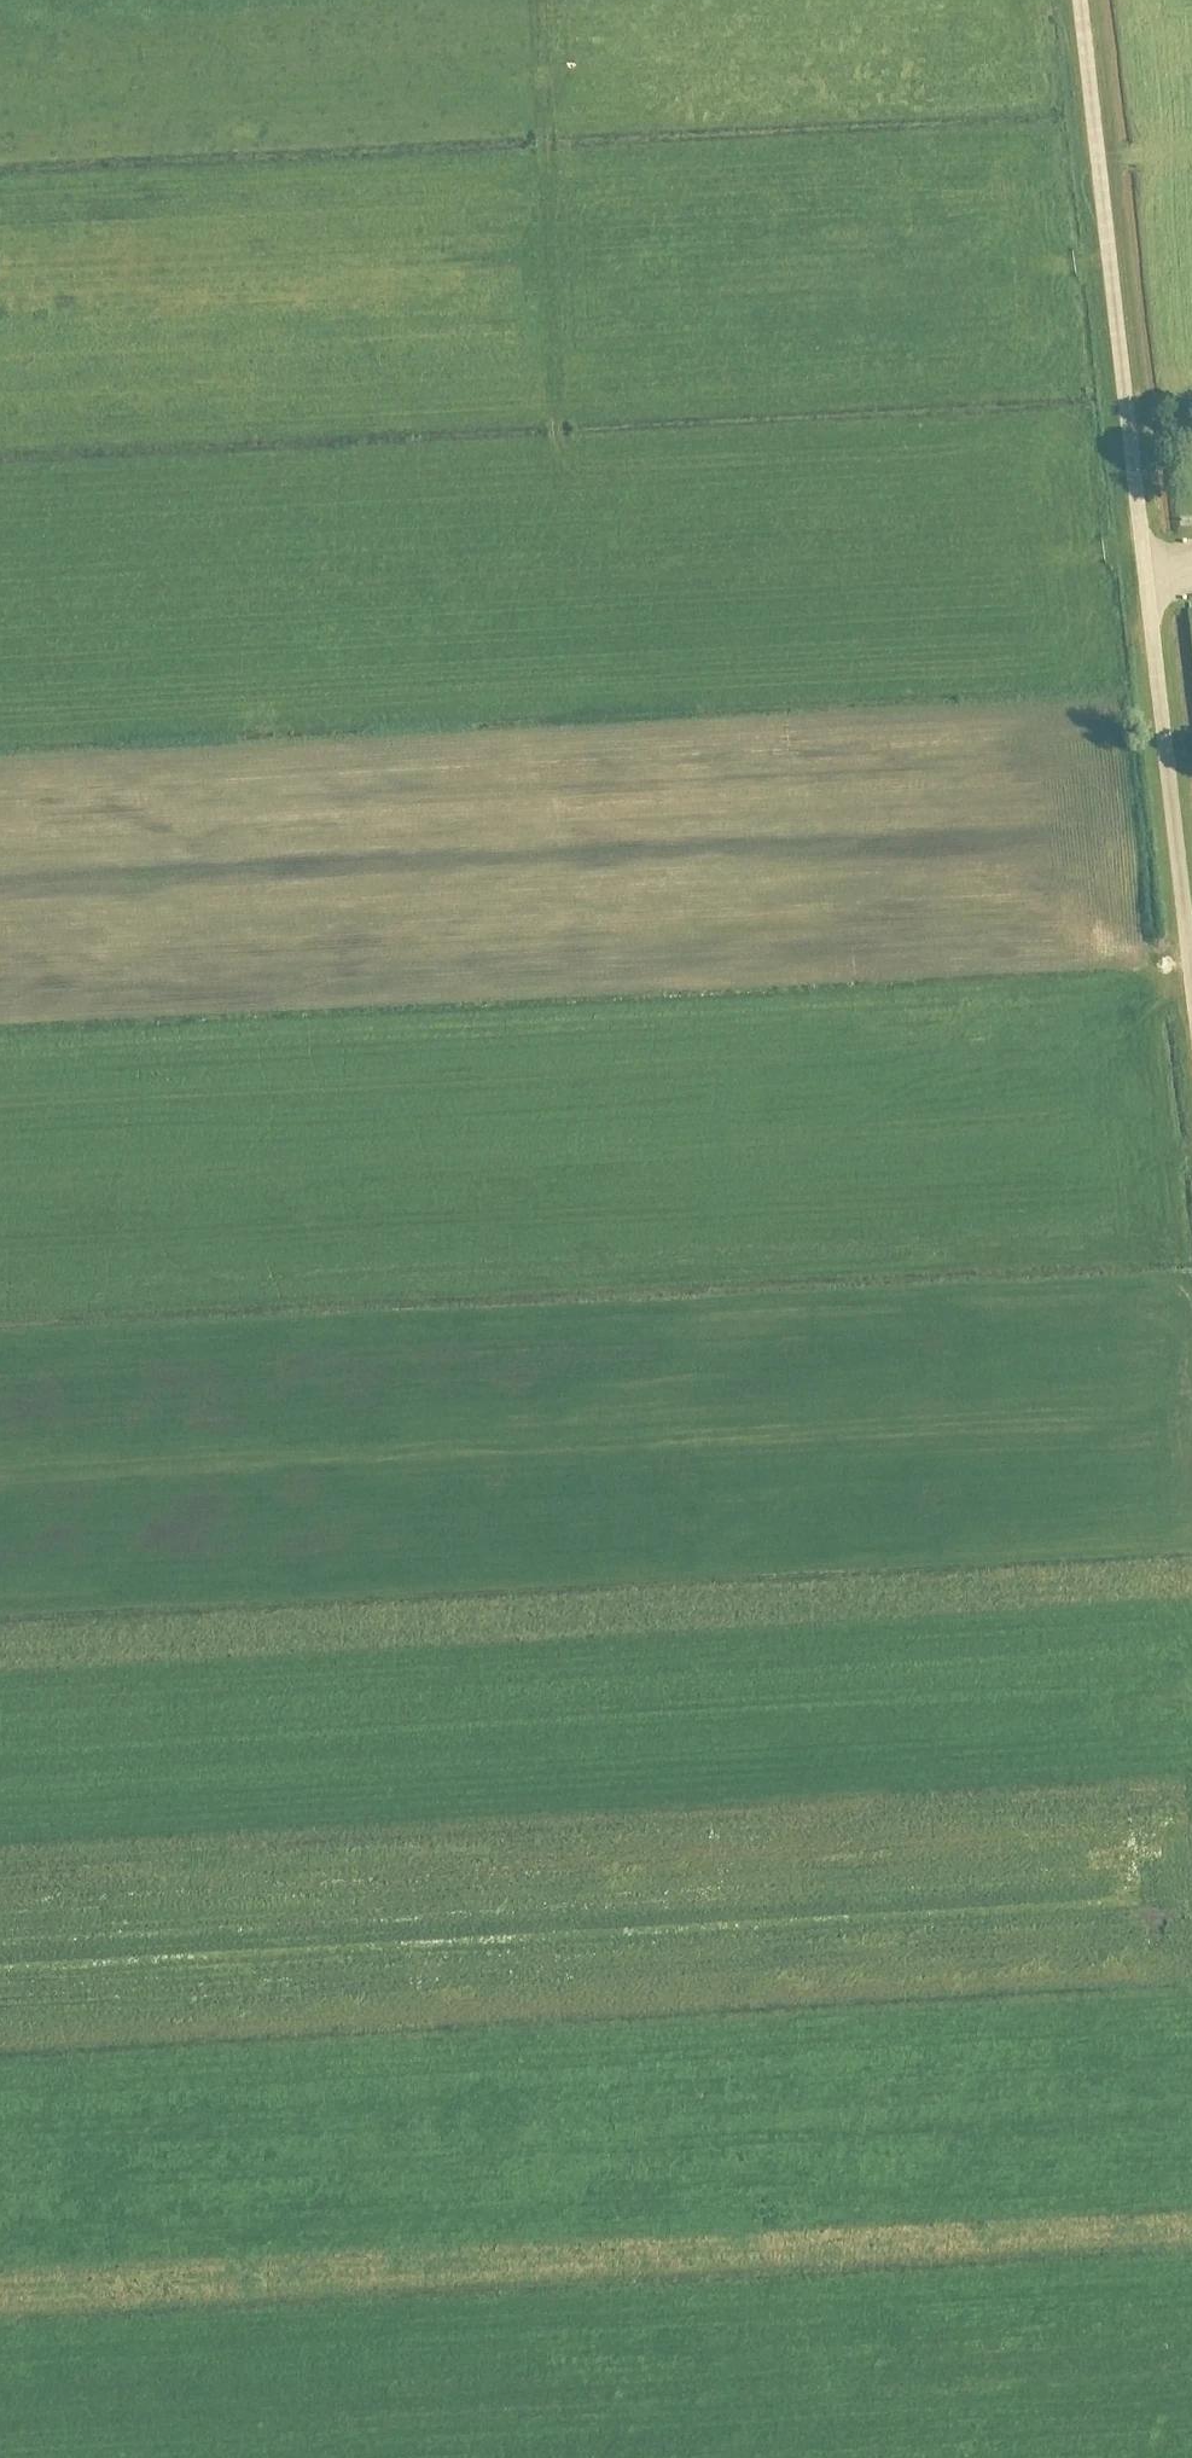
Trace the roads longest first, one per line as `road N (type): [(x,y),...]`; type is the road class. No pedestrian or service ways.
road 1 (unclassified): [(1079,0),(1165,755)]
road 2 (track): [(1165,755),(1191,995)]

